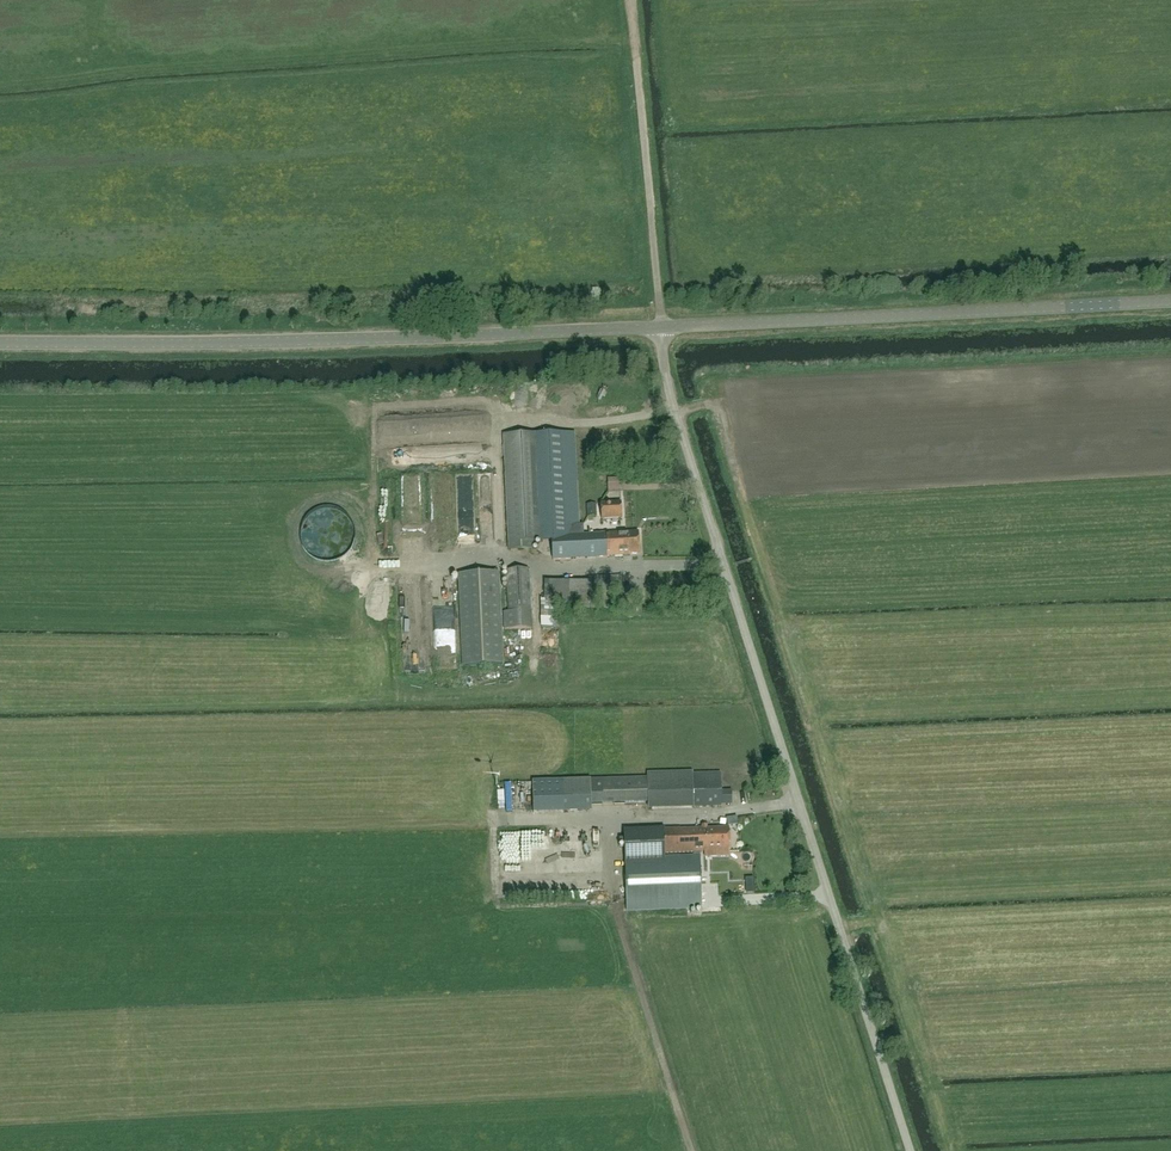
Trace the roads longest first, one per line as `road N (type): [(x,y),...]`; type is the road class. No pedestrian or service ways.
road 1 (unclassified): [(910,1150),(669,393),(662,328)]
road 2 (unclassified): [(0,344),(662,328)]
road 3 (unclassified): [(662,328),(1170,300)]
road 4 (track): [(662,328),(631,0)]

